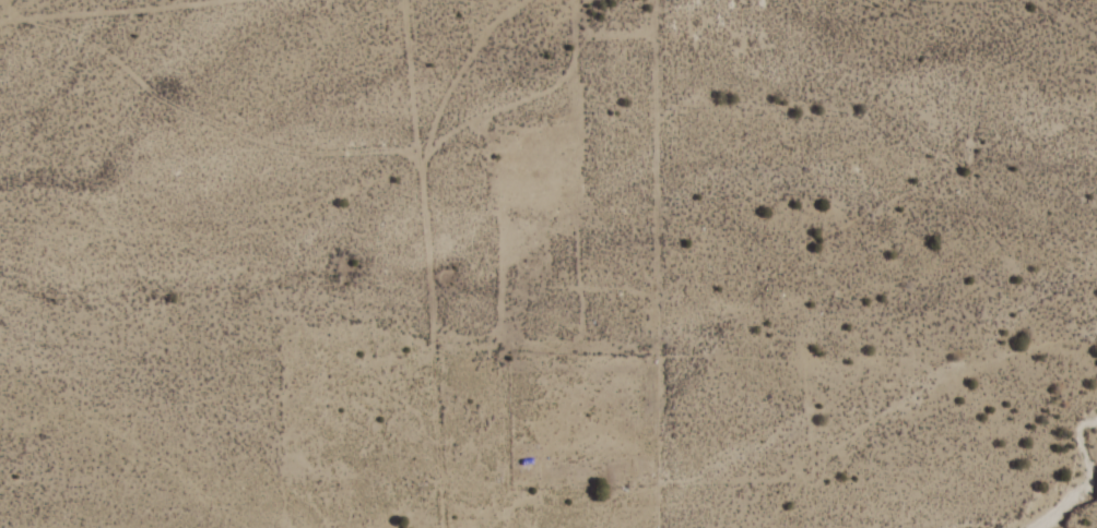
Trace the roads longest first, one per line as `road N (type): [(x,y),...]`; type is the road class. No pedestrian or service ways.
road 1 (track): [(402,0),(488,527)]
road 2 (track): [(582,527),(561,173),(541,123)]
road 3 (track): [(541,123),(531,75),(544,0)]

